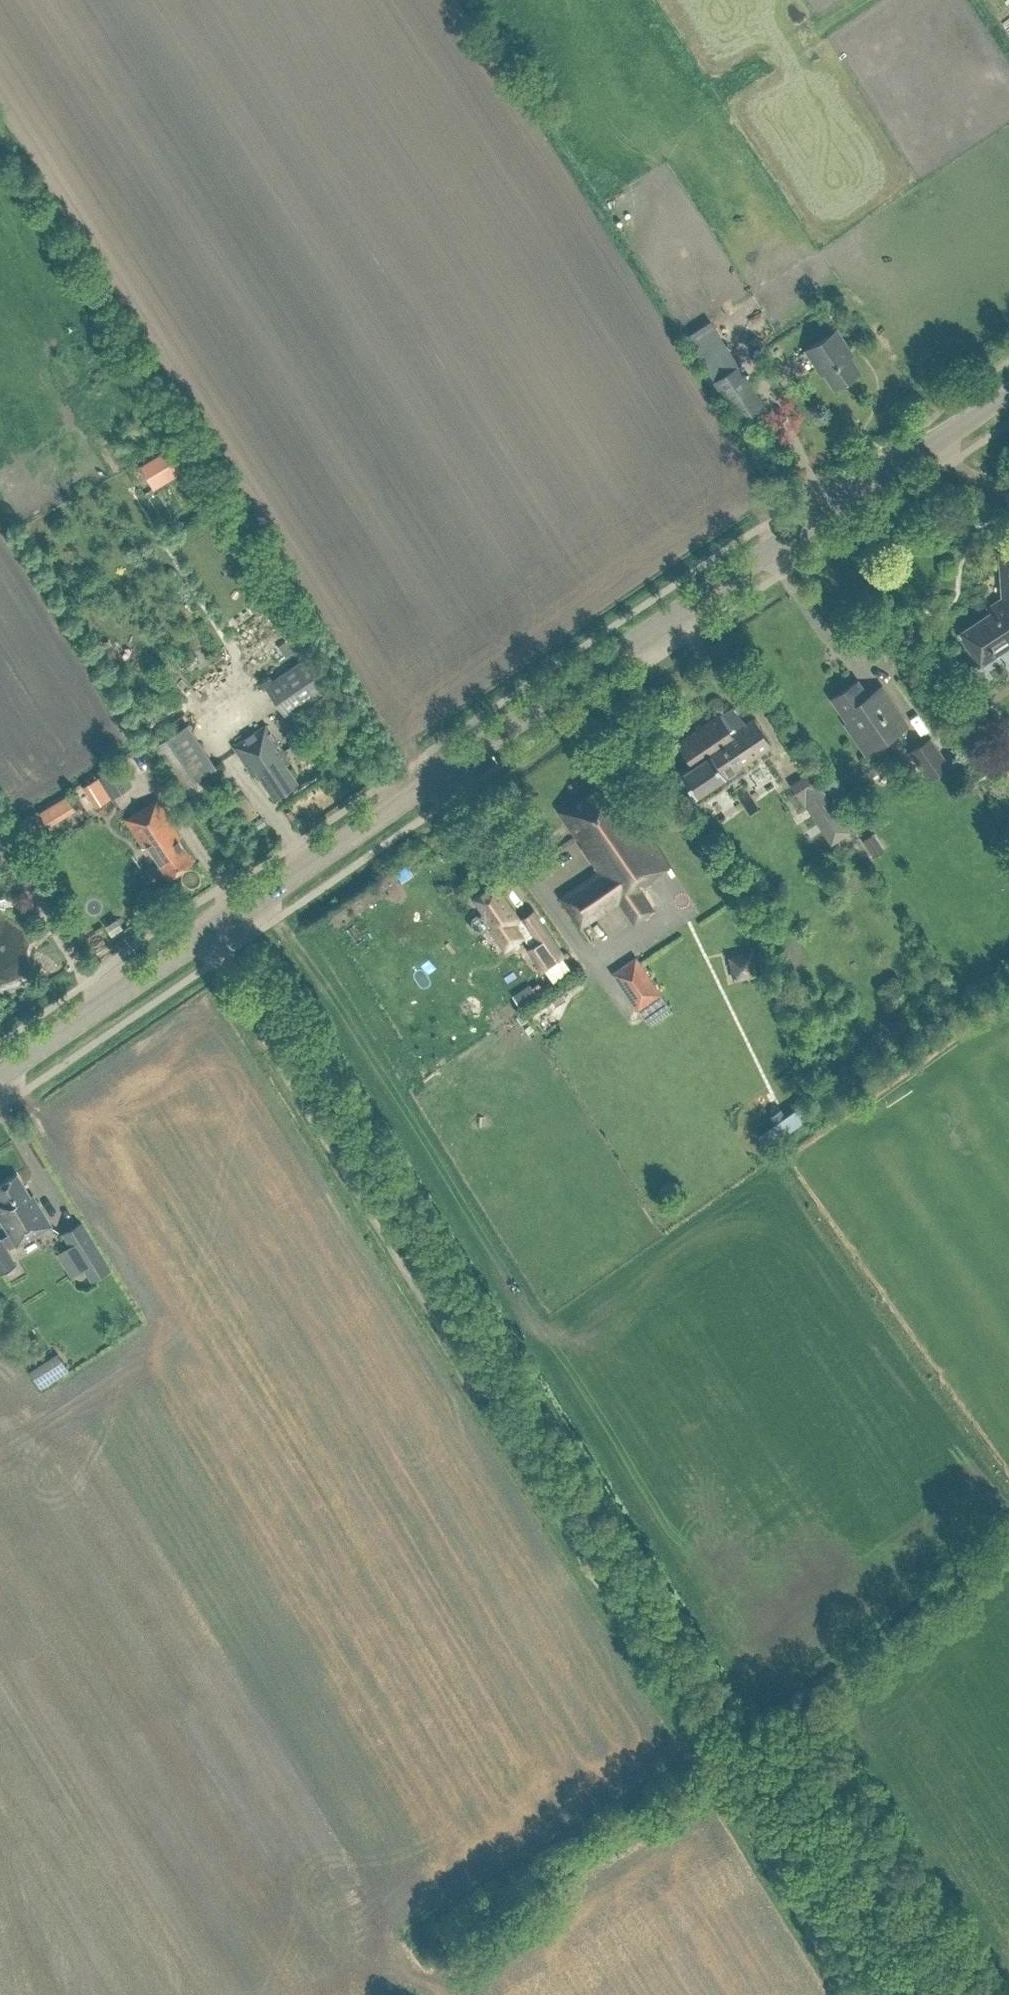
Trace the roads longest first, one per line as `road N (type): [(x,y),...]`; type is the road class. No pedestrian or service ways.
road 1 (tertiary): [(0,1075),(1008,389)]

